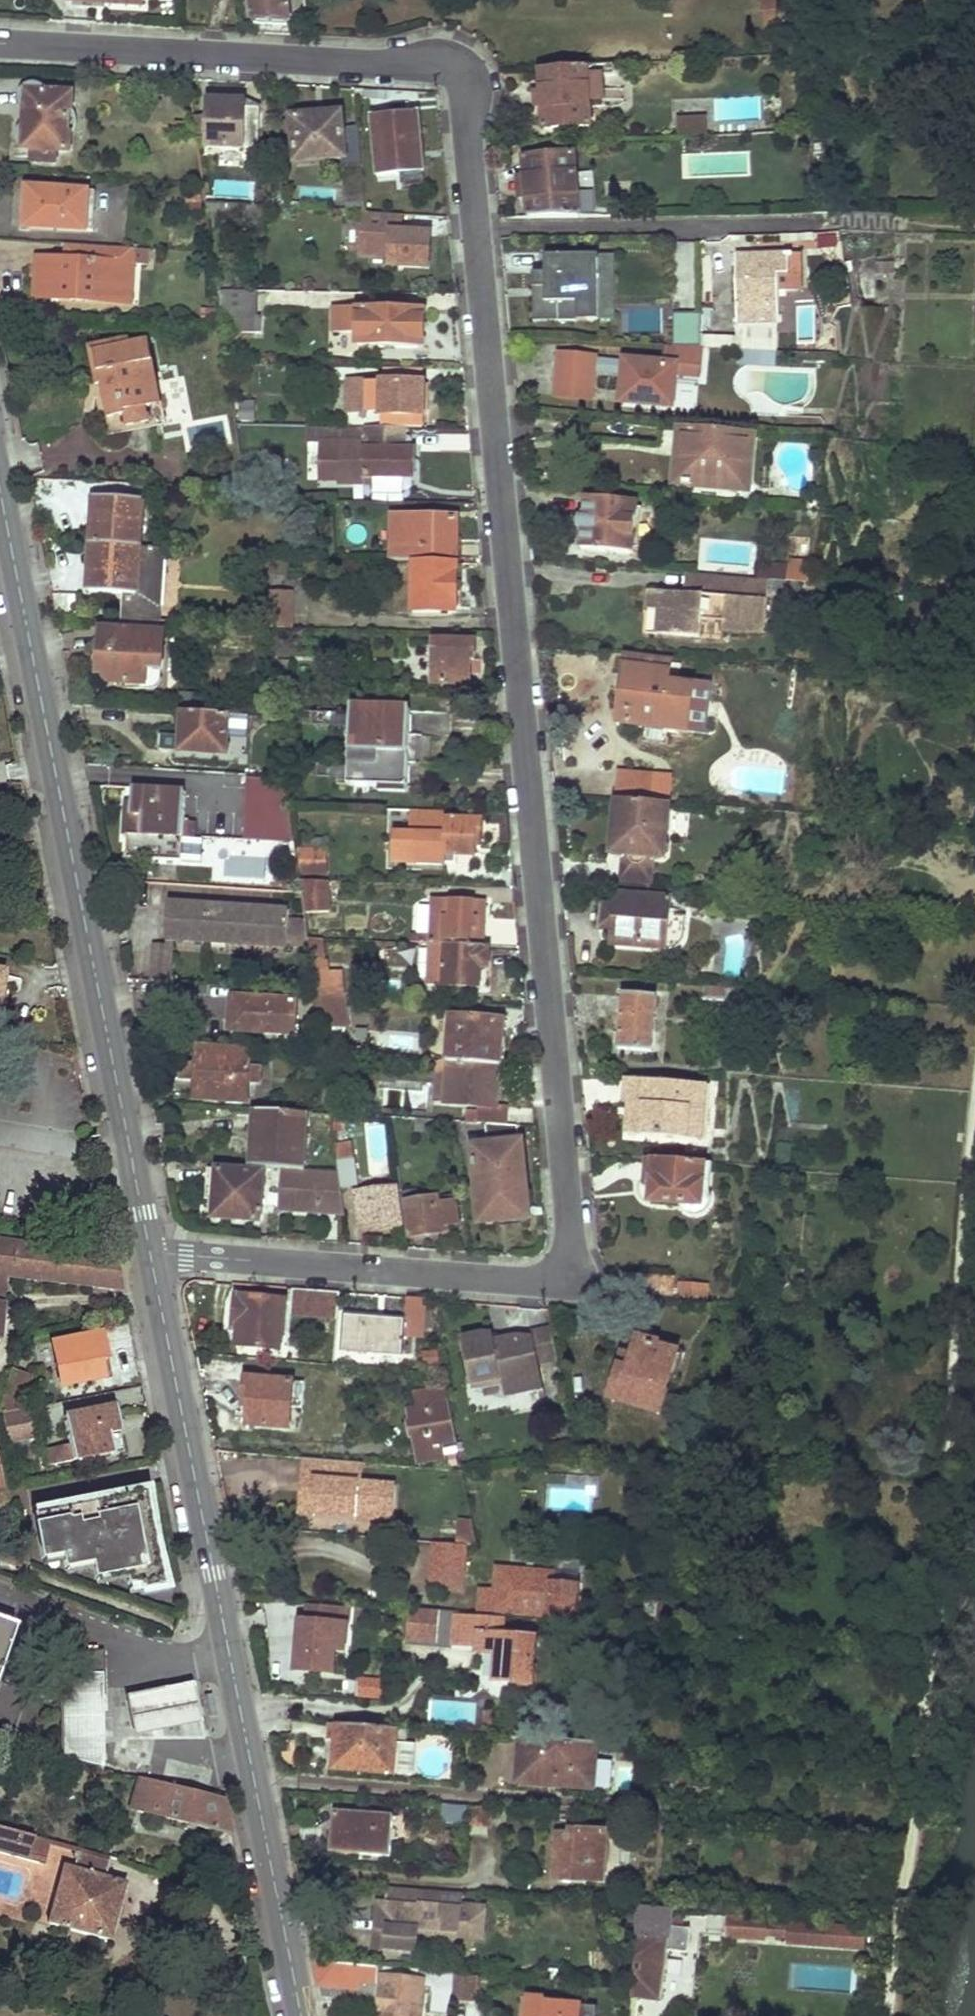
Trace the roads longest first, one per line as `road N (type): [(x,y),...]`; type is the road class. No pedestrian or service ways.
road 1 (residential): [(0,43),(451,69),(468,89),(568,1251),(530,1276),(152,1260)]
road 2 (secondary): [(152,1260),(0,489)]
road 3 (secondary): [(303,2015),(152,1260)]

